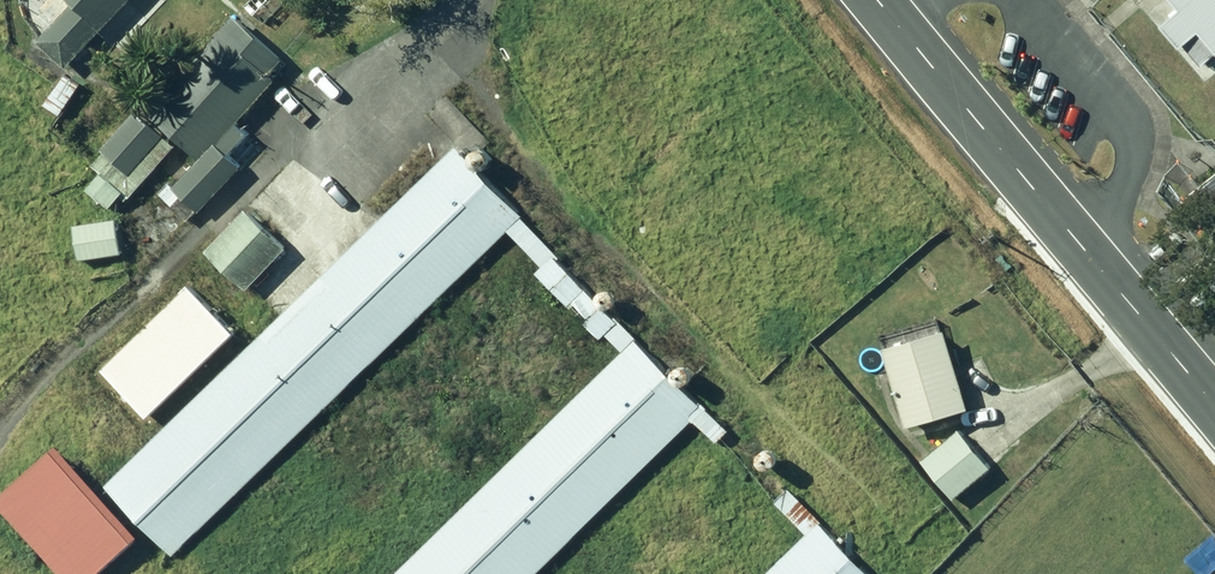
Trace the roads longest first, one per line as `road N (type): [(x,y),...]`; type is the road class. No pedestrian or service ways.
road 1 (unclassified): [(881,0),(1214,405)]
road 2 (track): [(281,183),(185,243),(39,385),(0,443)]

